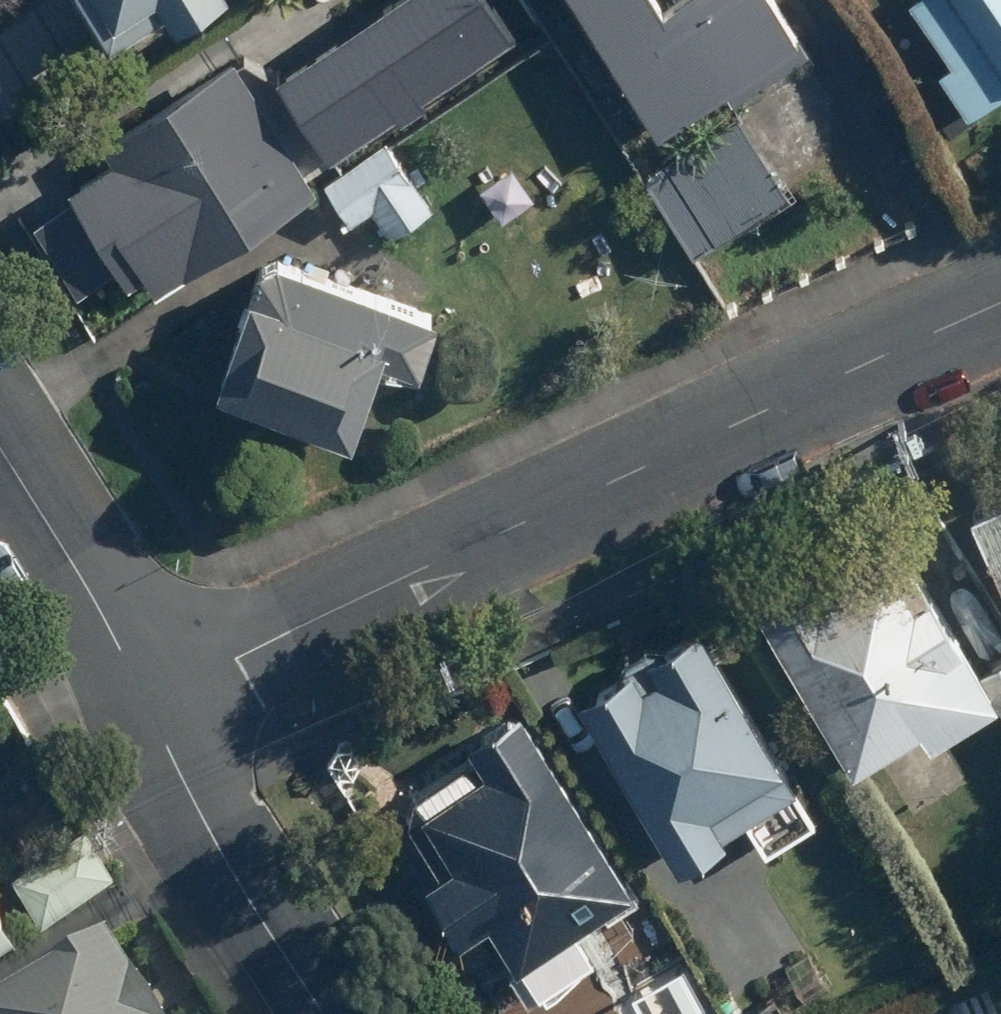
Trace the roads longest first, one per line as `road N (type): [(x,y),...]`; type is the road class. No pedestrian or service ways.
road 1 (residential): [(1000,298),(151,698)]
road 2 (residential): [(347,1013),(151,698)]
road 3 (residential): [(151,698),(0,456)]

